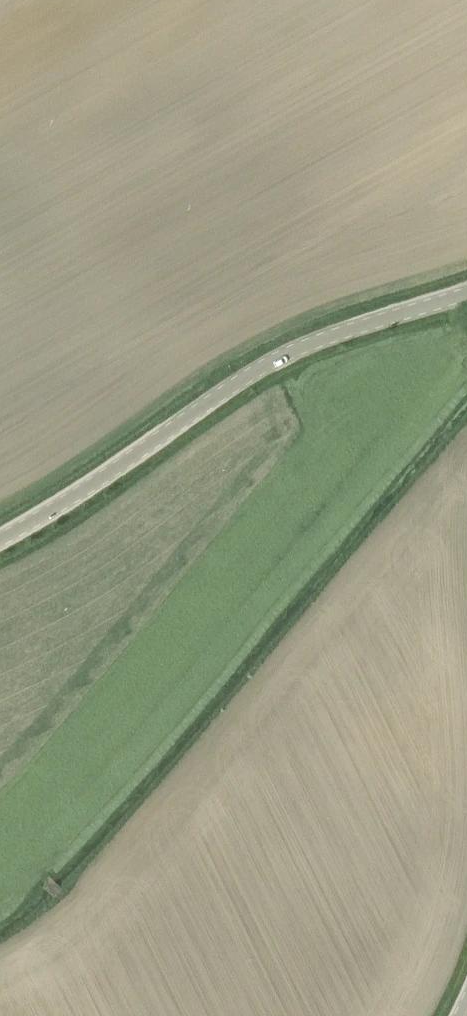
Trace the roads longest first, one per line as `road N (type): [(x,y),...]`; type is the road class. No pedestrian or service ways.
road 1 (tertiary): [(466,296),(361,329),(257,374),(0,542)]

